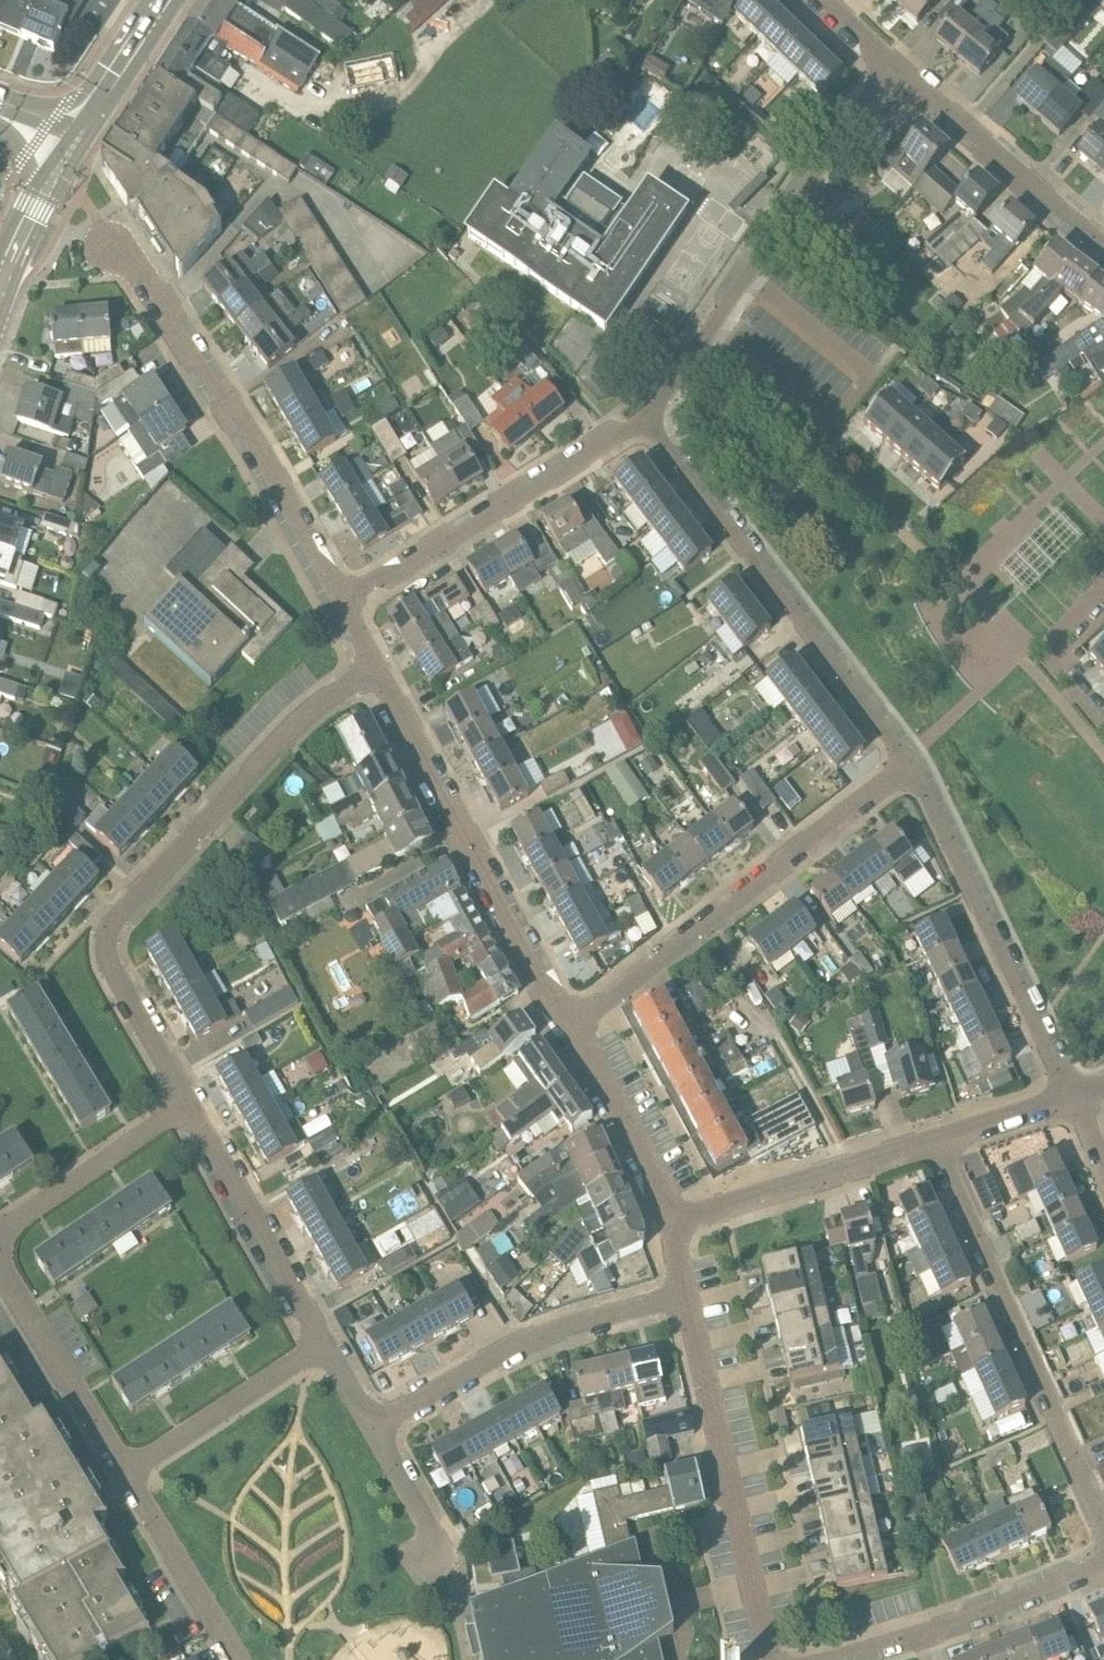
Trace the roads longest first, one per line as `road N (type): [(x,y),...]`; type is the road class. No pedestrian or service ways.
road 1 (residential): [(188,1102),(112,966),(112,922),(287,733),(376,668)]
road 2 (residential): [(644,413),(907,763)]
road 3 (residential): [(892,63),(695,353),(644,413)]
road 4 (residential): [(570,1025),(907,763)]
road 5 (residential): [(339,600),(260,455),(116,242)]
road 6 (residential): [(1103,1519),(934,1141)]
road 7 (residential): [(570,1025),(376,668)]
road 8 (residential): [(771,1659),(687,1293)]
road 9 (residential): [(907,763),(1072,1096)]
road 10 (residential): [(339,600),(644,413)]
road 11 (residential): [(687,1293),(523,1341),(373,1425)]
road 12 (residential): [(824,1659),(970,1618),(1103,1562)]
road 13 (residential): [(327,1343),(188,1102)]
road 14 (residential): [(668,1222),(934,1141)]
road 15 (residential): [(1103,241),(892,63)]
road 16 (residential): [(125,1472),(0,1258)]
road 17 (residential): [(327,1343),(125,1472)]
road 18 (residential): [(0,1246),(11,1224),(188,1102)]
road 19 (residential): [(125,1472),(242,1659)]
road 20 (residential): [(668,1222),(570,1025)]
road 21 (residential): [(457,1575),(373,1425)]
road 22 (secondary): [(166,0),(75,142)]
road 23 (secondary): [(0,286),(75,142)]
road 24 (residential): [(934,1141),(1072,1096)]

